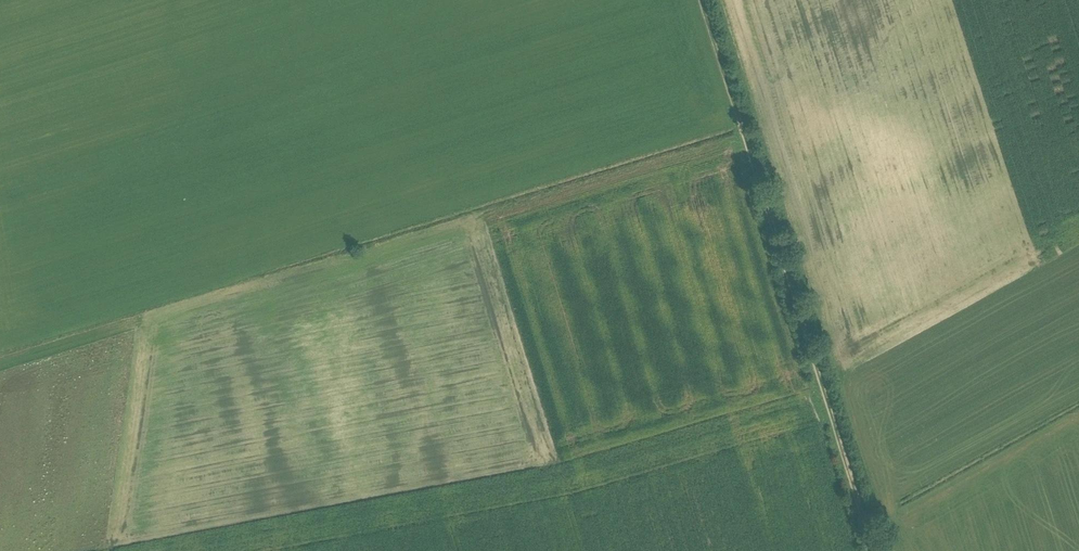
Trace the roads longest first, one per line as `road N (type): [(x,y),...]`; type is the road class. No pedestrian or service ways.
road 1 (track): [(878,550),(707,0)]

